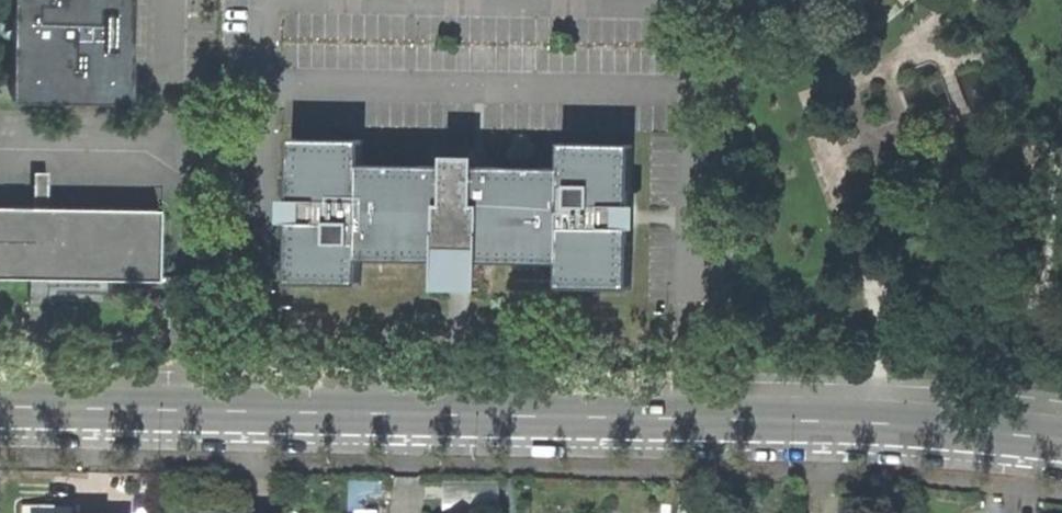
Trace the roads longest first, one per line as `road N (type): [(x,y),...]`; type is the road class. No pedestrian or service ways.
road 1 (secondary): [(1061,442),(947,427),(0,407)]

